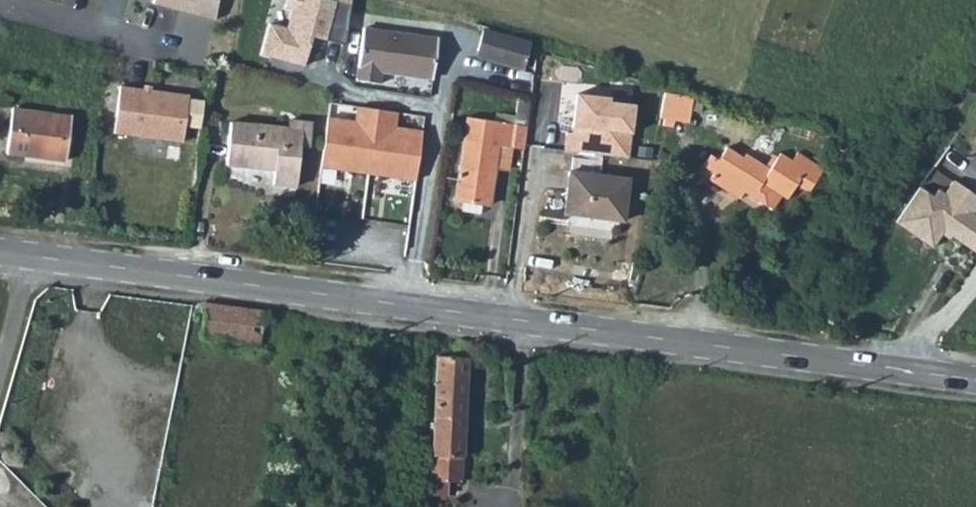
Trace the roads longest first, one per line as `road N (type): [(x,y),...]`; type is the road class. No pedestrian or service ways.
road 1 (secondary): [(975,381),(0,258)]
road 2 (residential): [(0,6),(161,46)]
road 3 (track): [(632,506),(638,341)]

